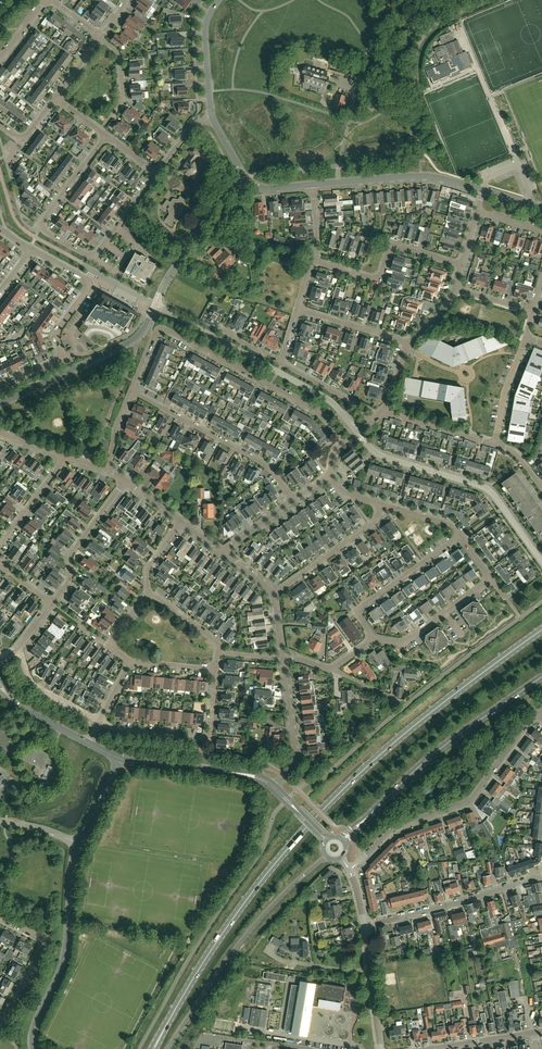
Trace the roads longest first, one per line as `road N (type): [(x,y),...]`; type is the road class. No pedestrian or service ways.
road 1 (primary): [(164,1030),(233,919),(317,816),(402,736),(541,630)]
road 2 (unclassified): [(0,403),(141,333),(223,196),(247,178)]
road 3 (residential): [(344,442),(320,413),(166,330),(157,333),(132,391)]
road 4 (tertiary): [(343,840),(431,755),(541,676)]
road 5 (residential): [(350,870),(395,827),(470,801),(538,714)]
road 6 (primary): [(167,1048),(241,942),(327,856)]
road 7 (residential): [(541,562),(487,489),(387,458),(357,431)]
road 8 (residential): [(0,388),(59,360),(56,334),(87,290),(83,277),(31,250)]
road 9 (tertiary): [(34,1048),(64,959),(75,845)]
road 10 (residential): [(293,501),(261,462),(132,391)]
road 11 (residential): [(365,926),(541,877)]
road 12 (residential): [(216,669),(209,739),(99,722)]
road 13 (residential): [(95,256),(41,226),(107,136)]
road 14 (tertiary): [(483,191),(421,176),(312,185)]
road 15 (residential): [(461,266),(396,246),(378,278),(312,260)]
road 16 (tertiary): [(120,760),(242,774),(274,788)]
road 17 (residential): [(373,638),(359,608),(460,536)]
road 18 (residential): [(52,604),(68,582),(73,553),(126,481)]
road 19 (residential): [(4,1025),(44,941),(0,916)]
road 20 (residential): [(274,595),(367,529),(381,504)]
road 21 (residential): [(373,638),(405,642),(491,579)]
road 22 (tertiary): [(211,117),(205,32),(219,0)]

